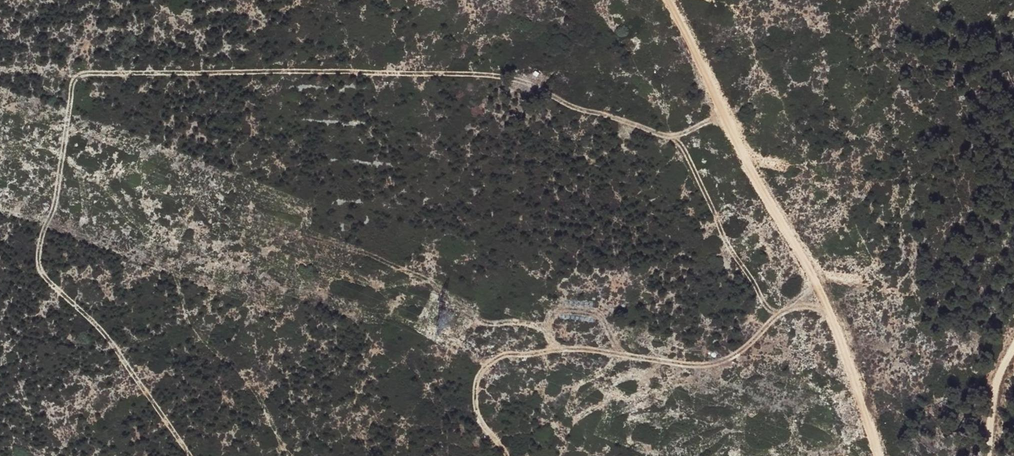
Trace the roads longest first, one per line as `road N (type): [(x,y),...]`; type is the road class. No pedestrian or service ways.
road 1 (track): [(193,455),(94,319),(40,276),(79,73),(477,70),(676,136),(718,119)]
road 2 (track): [(657,0),(806,283),(838,326),(878,455)]
road 3 (track): [(826,311),(786,309),(747,346),(716,362),(561,347),(505,356),(477,386),(488,429),(506,455)]

